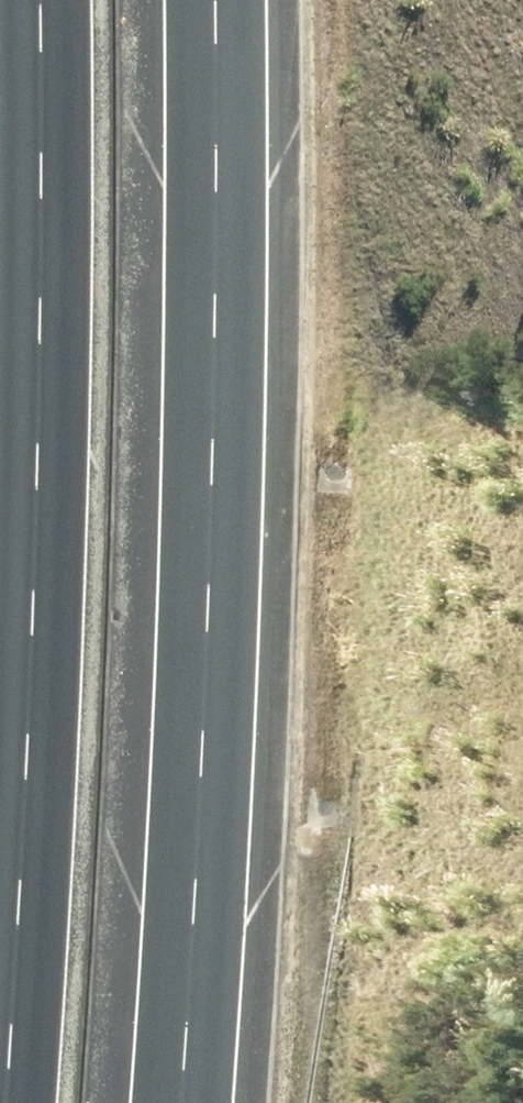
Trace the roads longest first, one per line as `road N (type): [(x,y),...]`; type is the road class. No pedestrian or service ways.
road 1 (motorway): [(214,0),(205,659),(174,1102)]
road 2 (motorway): [(0,1095),(26,721),(41,274),(38,0)]

